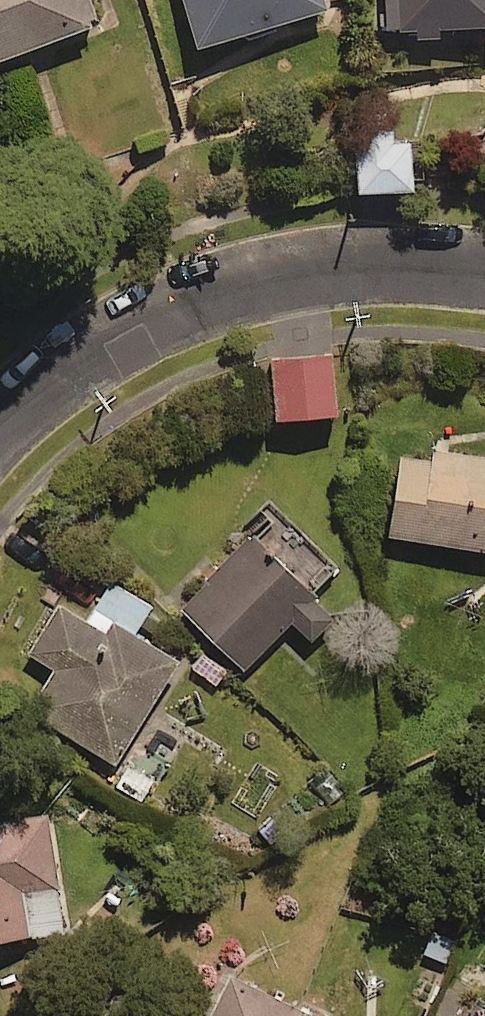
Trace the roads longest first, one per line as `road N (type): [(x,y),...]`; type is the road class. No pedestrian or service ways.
road 1 (residential): [(484,276),(356,265),(159,303),(84,346),(0,410)]

